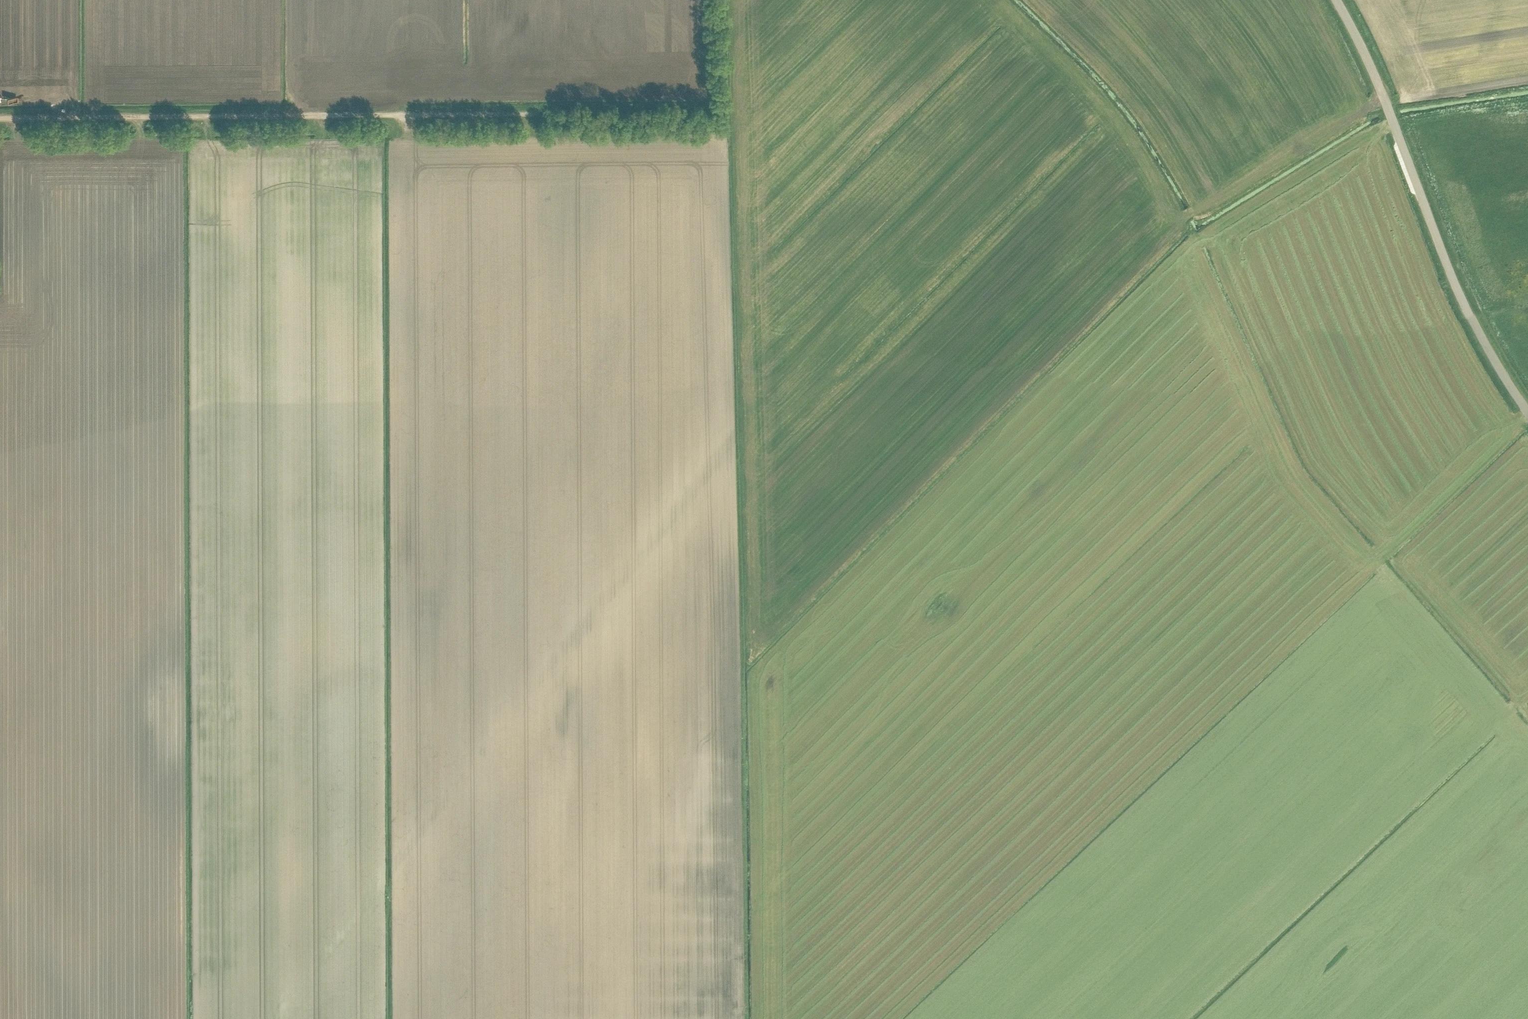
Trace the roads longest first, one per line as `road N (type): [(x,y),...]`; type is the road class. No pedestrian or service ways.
road 1 (unclassified): [(1527,414),(1461,300),(1337,0)]

